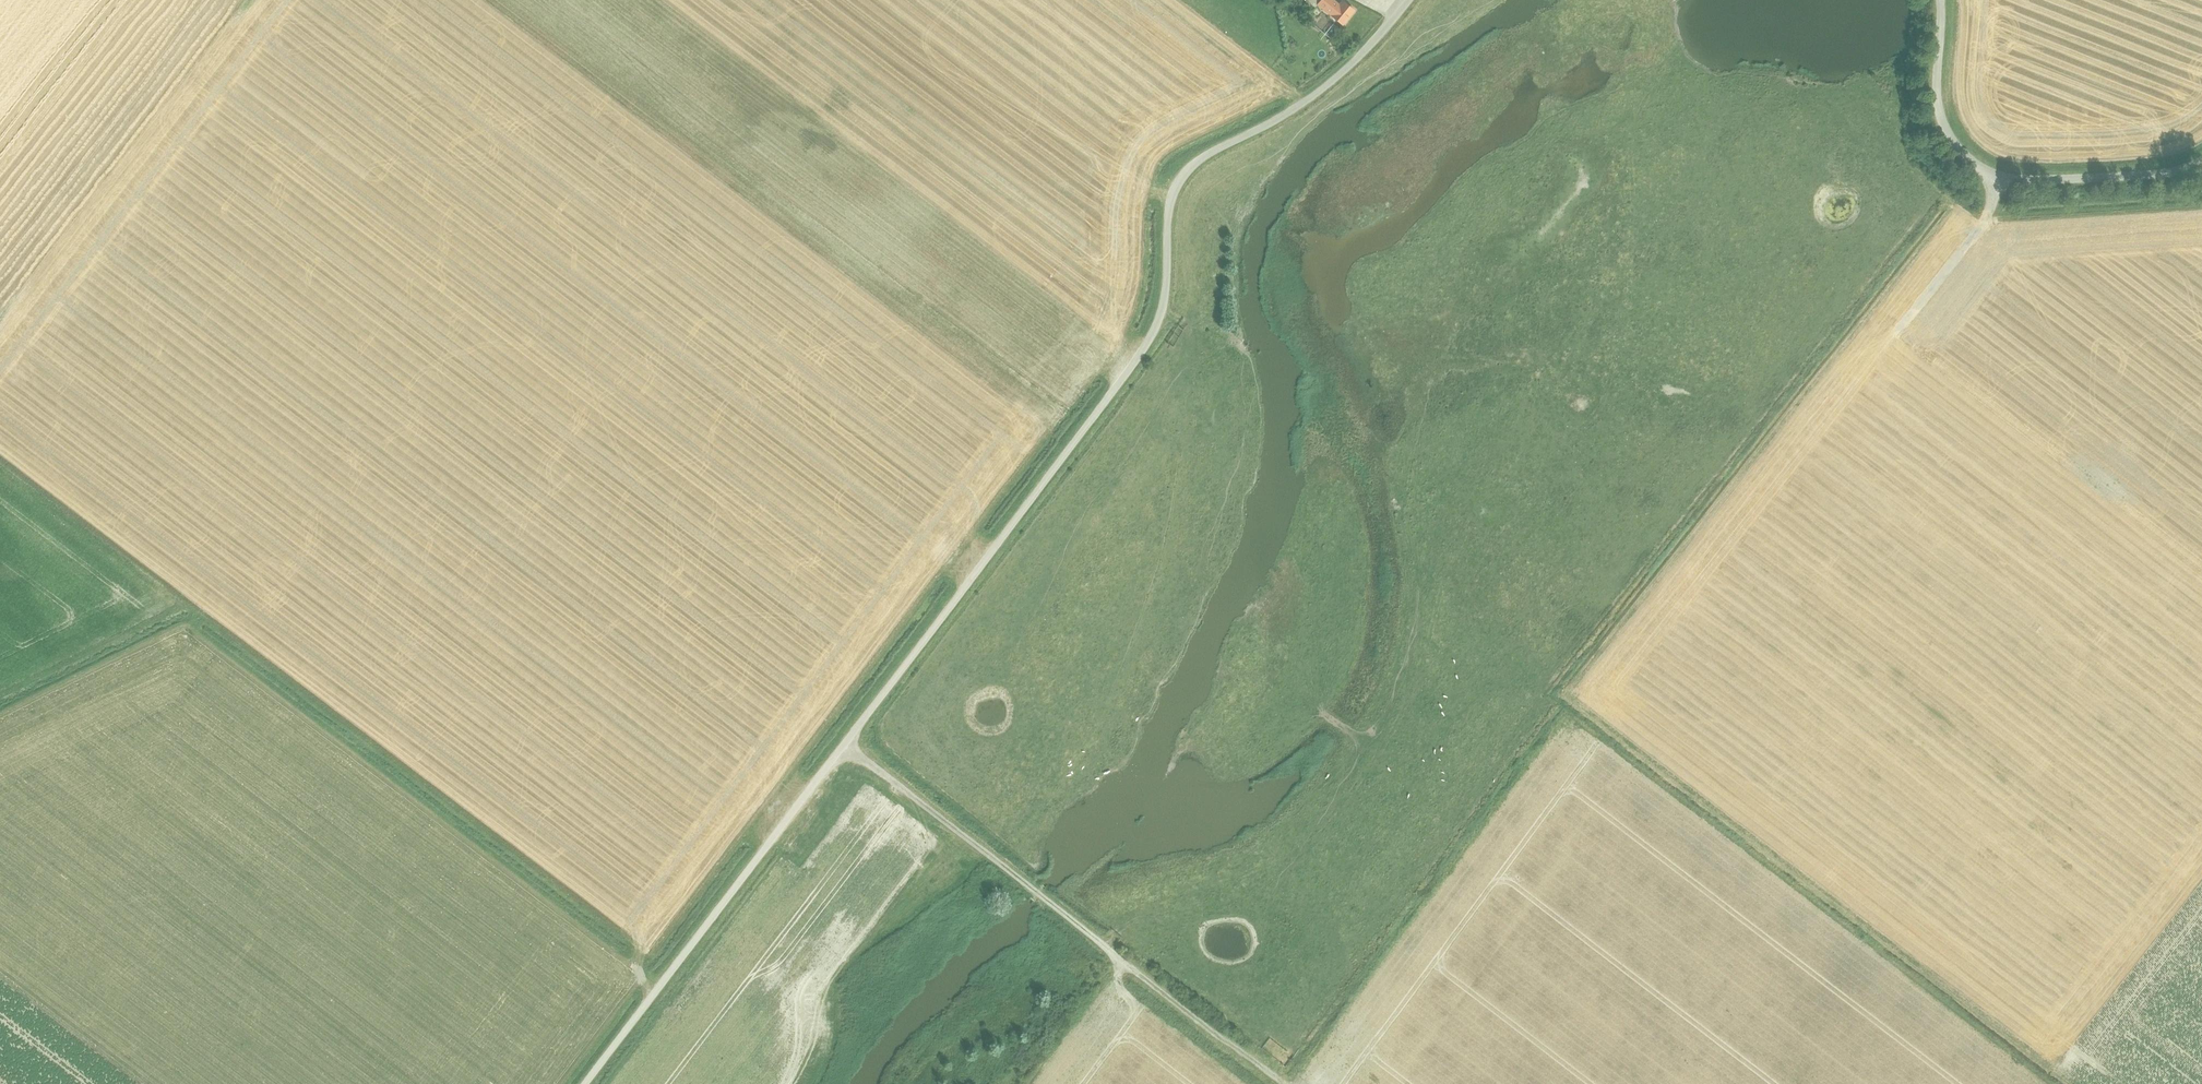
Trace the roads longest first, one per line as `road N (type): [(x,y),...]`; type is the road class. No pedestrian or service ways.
road 1 (unclassified): [(584,1083),(1147,344),(1163,300),(1167,219),(1180,178),(1317,93),(1408,0)]
road 2 (track): [(1282,1083),(844,744)]
road 3 (unclassified): [(2201,161),(2169,173),(2049,179),(1996,176),(1973,163),(1947,132),(1936,97),(1940,0)]

